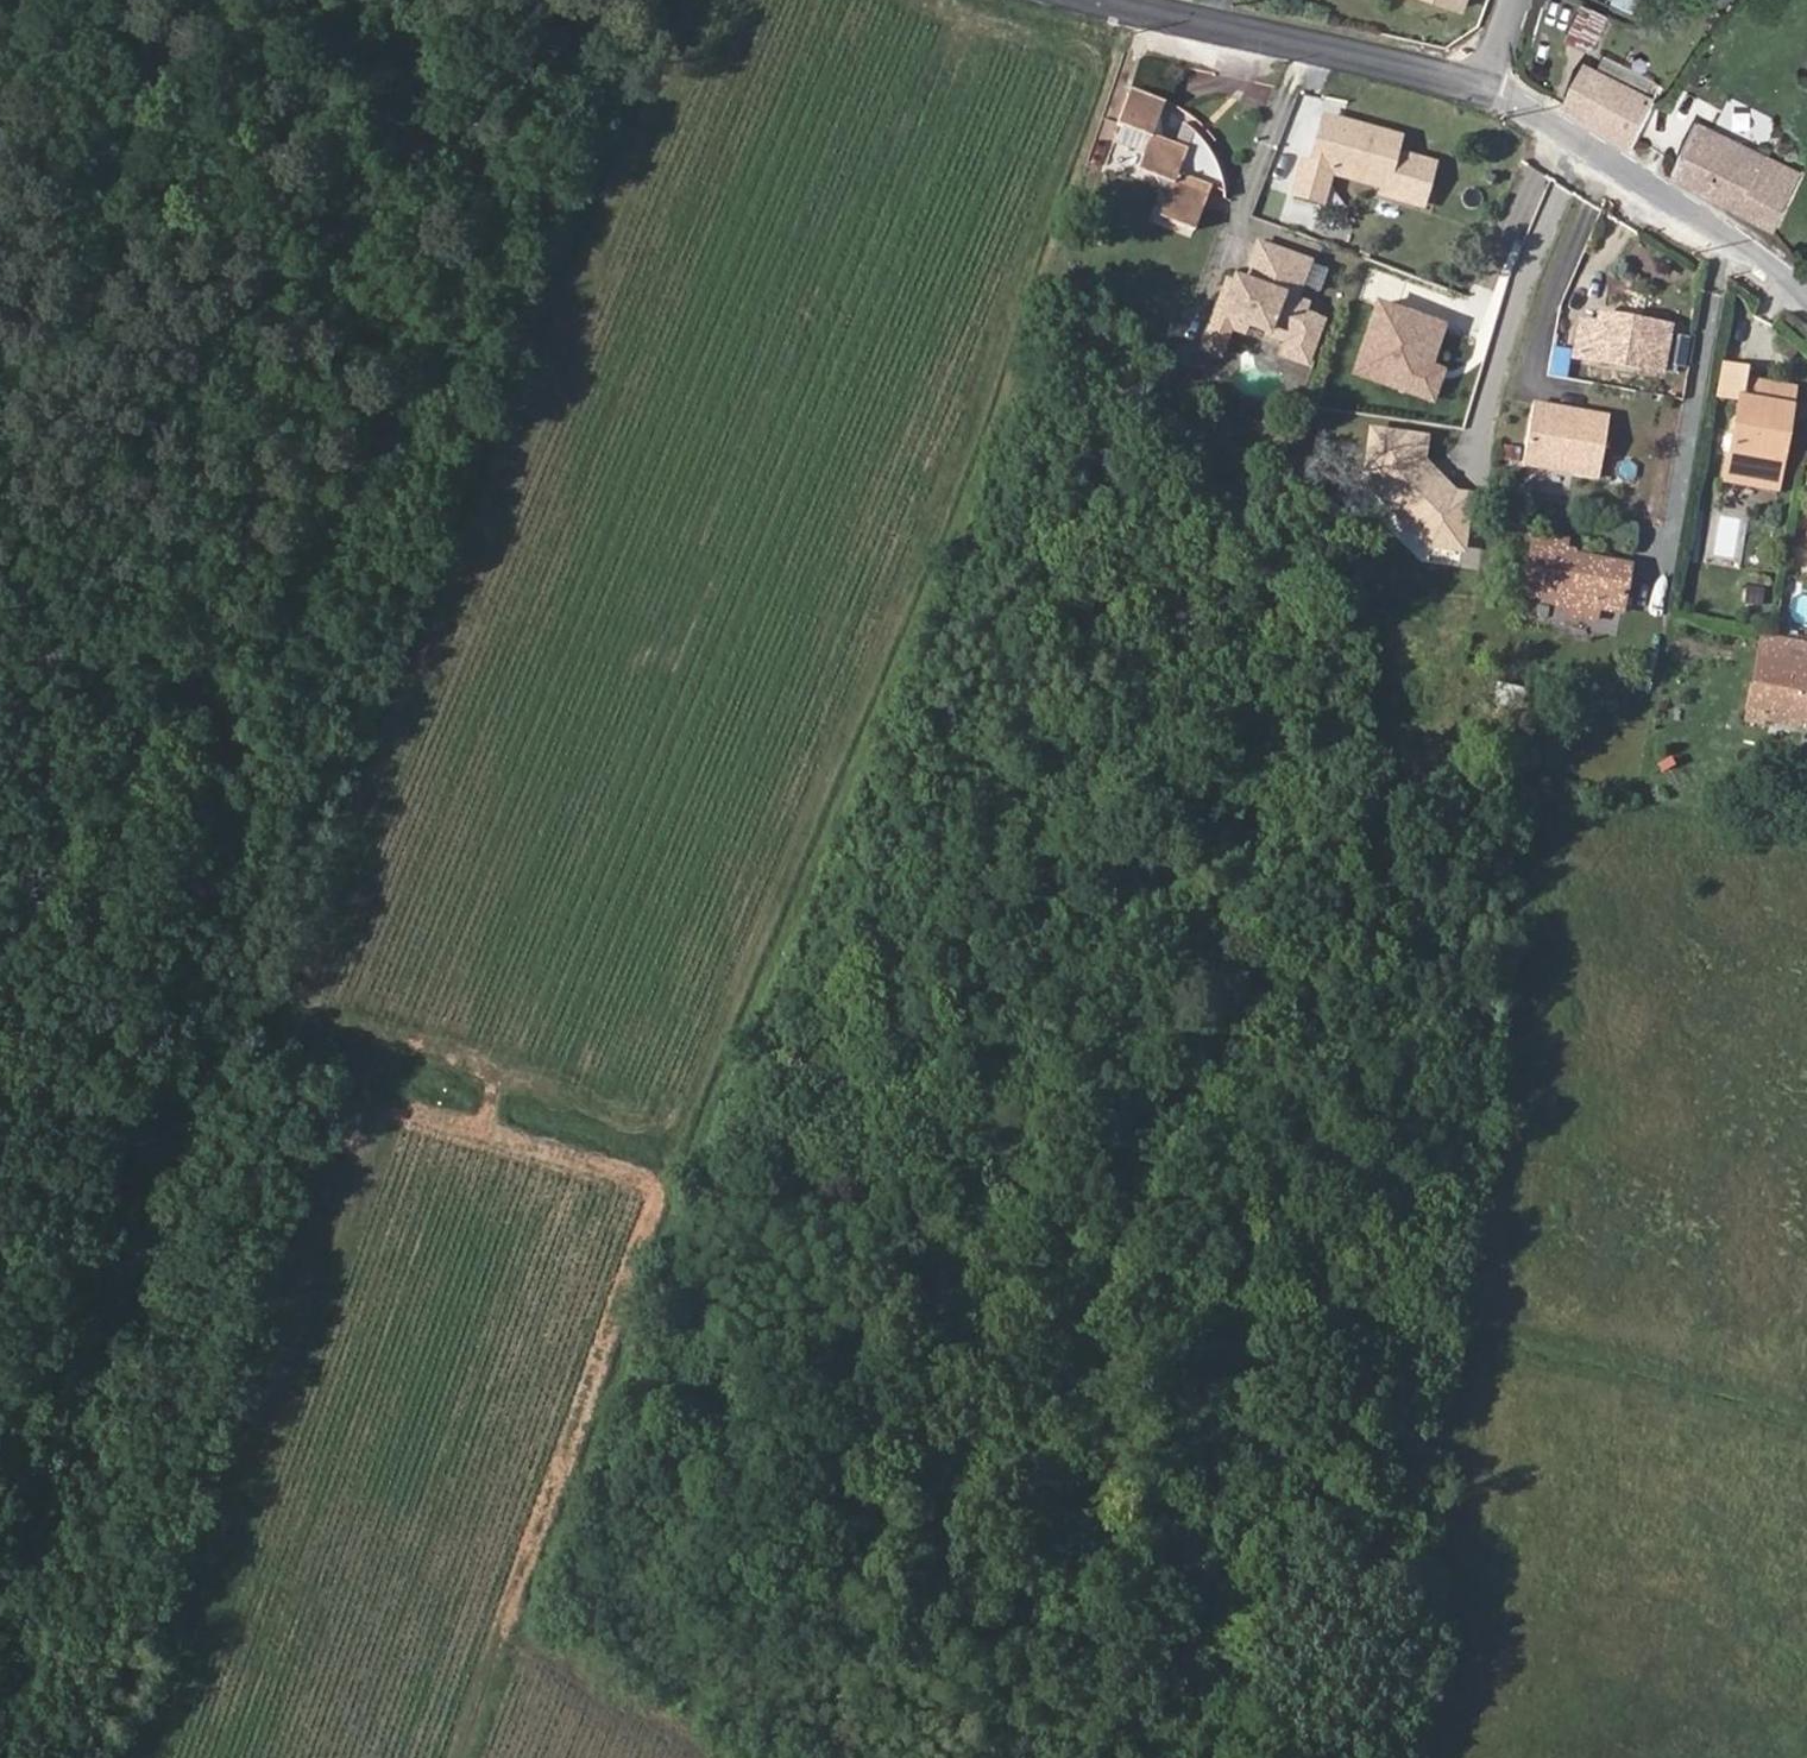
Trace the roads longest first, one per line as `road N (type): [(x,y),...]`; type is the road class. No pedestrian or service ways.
road 1 (track): [(1128,6),(914,565),(672,1130),(504,1073),(477,1132),(660,1195),(458,1757)]
road 2 (tertiary): [(1478,82),(1695,217),(1806,300)]
road 3 (tertiary): [(1108,0),(1478,82)]
road 4 (track): [(700,1757),(501,1643)]

